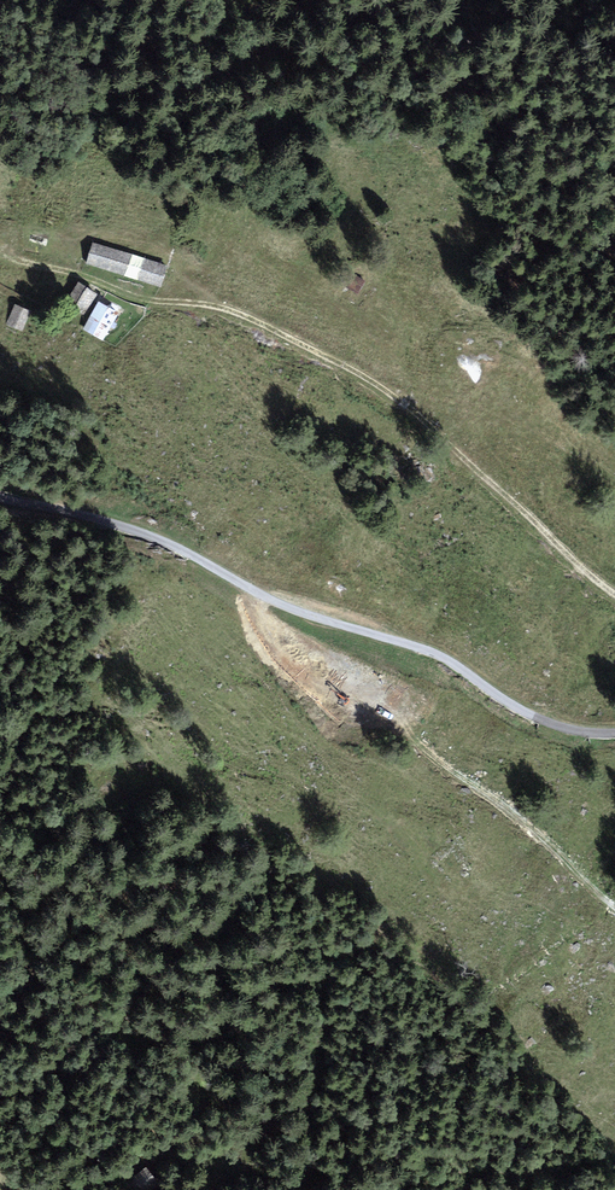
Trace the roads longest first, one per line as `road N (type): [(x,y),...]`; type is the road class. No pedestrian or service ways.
road 1 (unclassified): [(0,493),(144,532),(285,606),(443,657),(540,720),(614,732)]
road 2 (track): [(262,595),(265,622),(280,638),(522,819),(614,906)]

